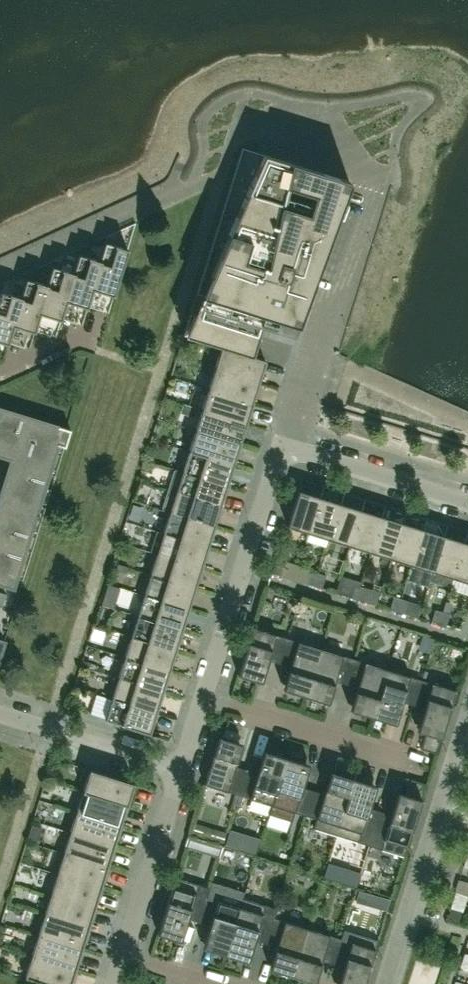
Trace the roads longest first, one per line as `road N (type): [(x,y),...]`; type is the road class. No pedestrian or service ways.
road 1 (residential): [(467,712),(383,983)]
road 2 (residential): [(200,700),(283,448)]
road 3 (residential): [(200,700),(415,760)]
road 4 (residential): [(118,954),(177,769)]
road 5 (residential): [(467,504),(283,448)]
road 6 (residential): [(177,769),(0,715)]

